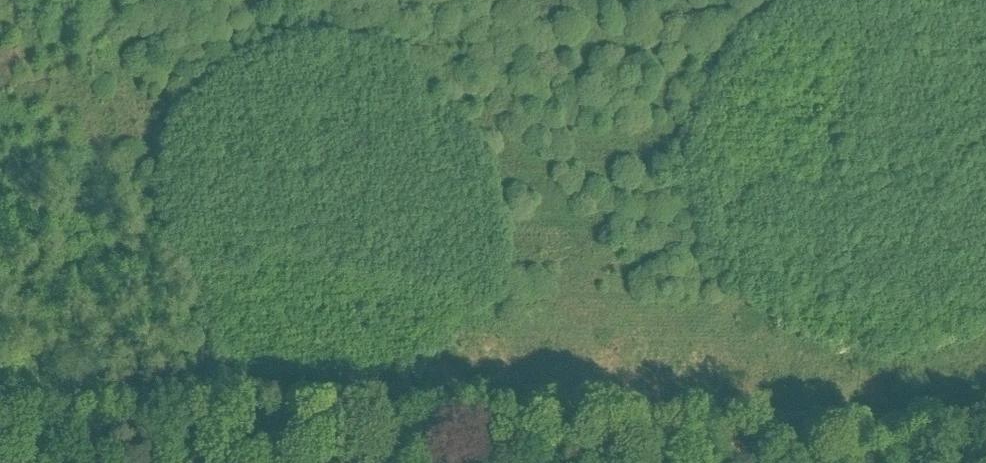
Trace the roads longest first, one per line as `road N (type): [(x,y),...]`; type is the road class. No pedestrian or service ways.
road 1 (track): [(140,401),(985,417)]
road 2 (track): [(0,398),(140,401),(160,431),(223,462)]

